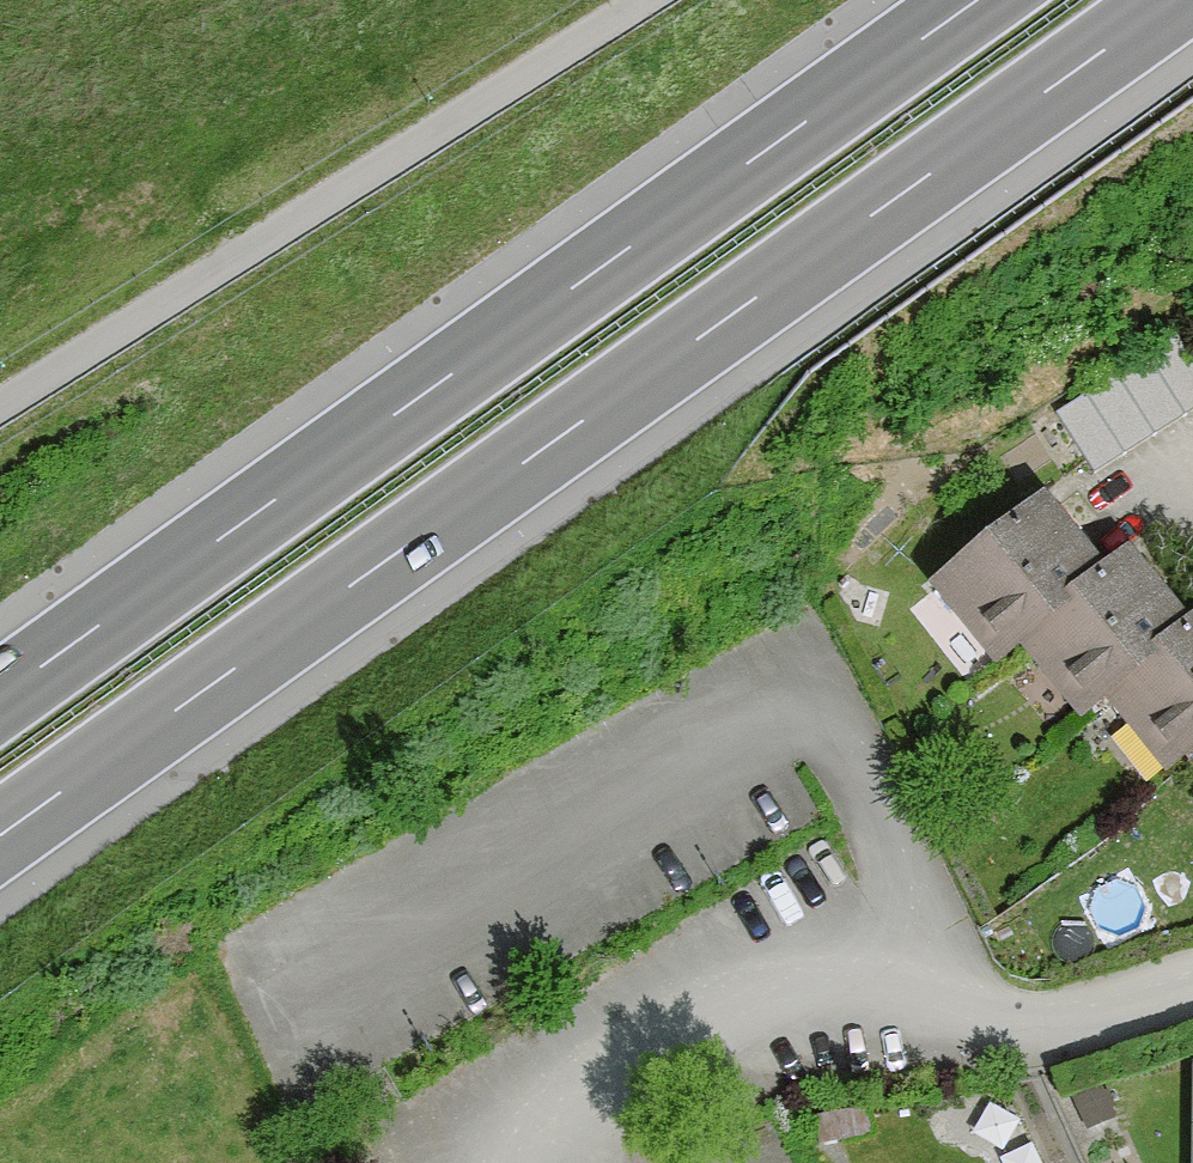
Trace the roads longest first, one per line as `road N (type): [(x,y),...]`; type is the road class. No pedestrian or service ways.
road 1 (motorway): [(0,836),(1175,0)]
road 2 (motorway): [(978,0),(0,696)]
road 3 (residential): [(0,405),(646,0)]

